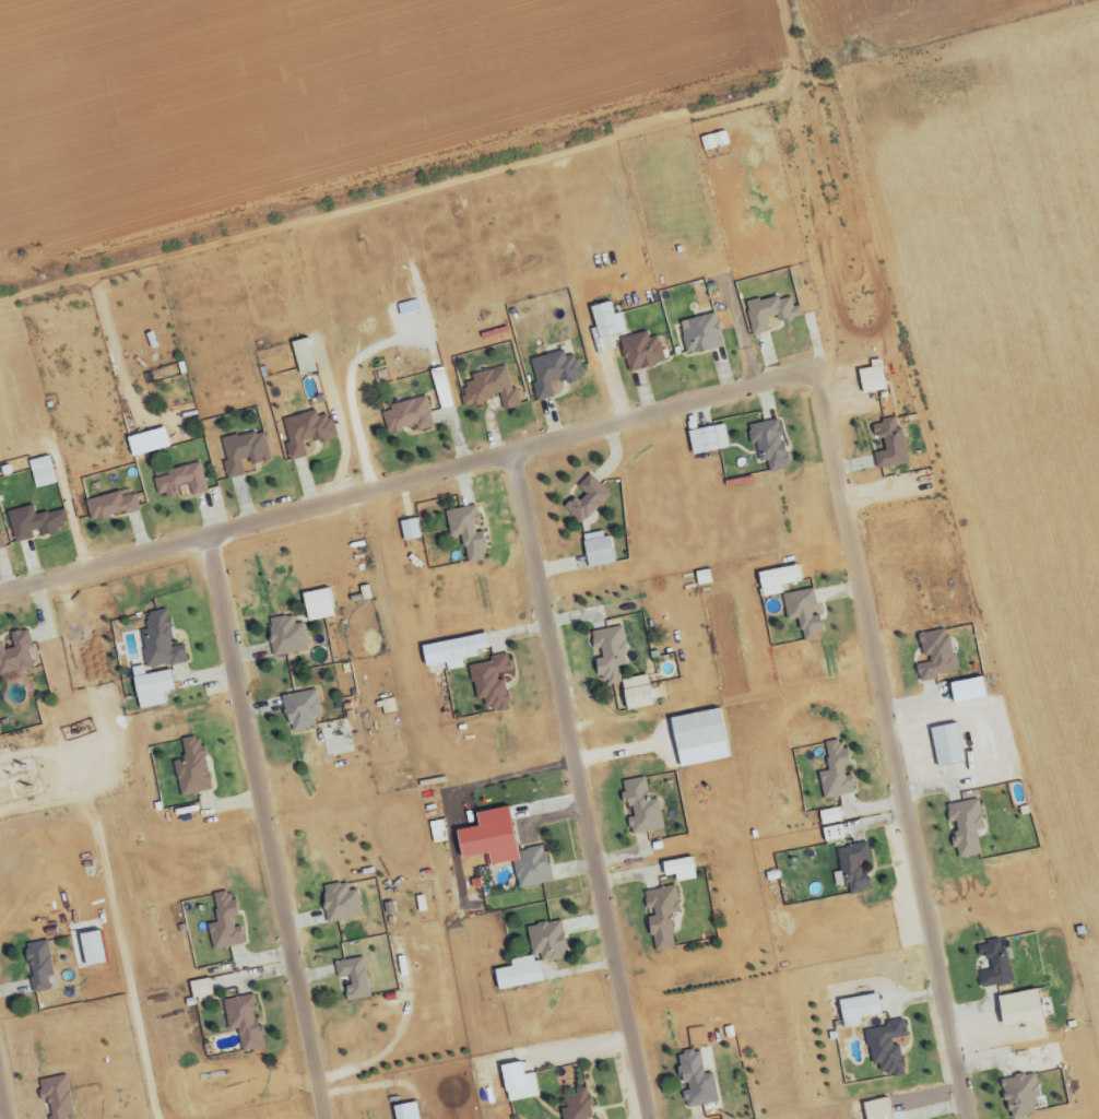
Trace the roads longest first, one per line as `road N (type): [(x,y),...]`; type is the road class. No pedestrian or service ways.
road 1 (residential): [(812,375),(0,590)]
road 2 (track): [(0,311),(662,136),(705,130),(770,138)]
road 3 (residential): [(968,1118),(822,387),(812,375)]
road 4 (residential): [(645,1118),(511,449)]
road 5 (residential): [(209,534),(327,1118)]

